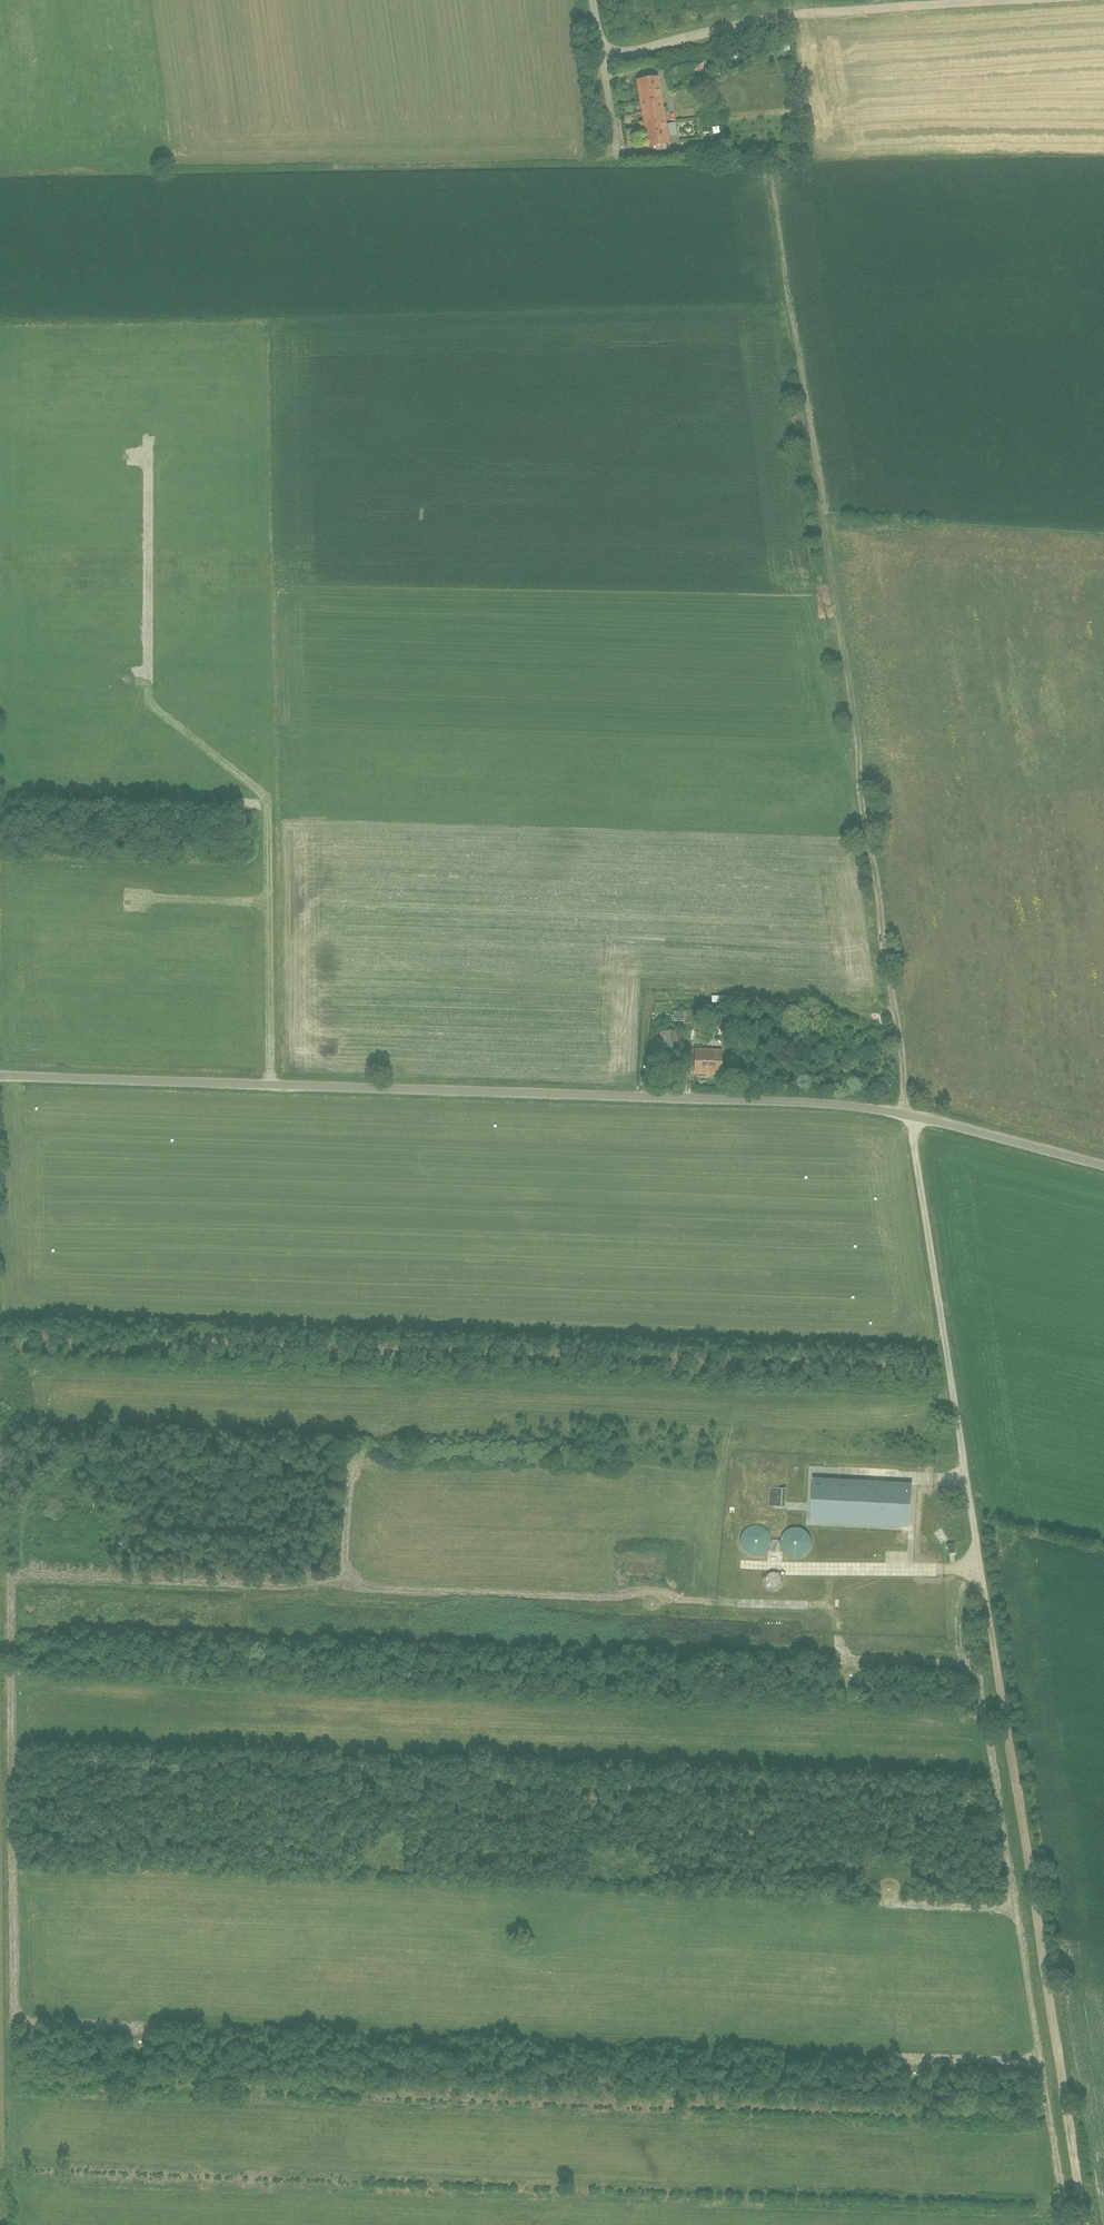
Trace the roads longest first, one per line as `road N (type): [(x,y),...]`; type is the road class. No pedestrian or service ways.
road 1 (track): [(1086,2224),(764,164)]
road 2 (unclassified): [(1103,1165),(951,1125),(823,1103),(0,1075)]
road 3 (residential): [(593,0),(619,159)]

